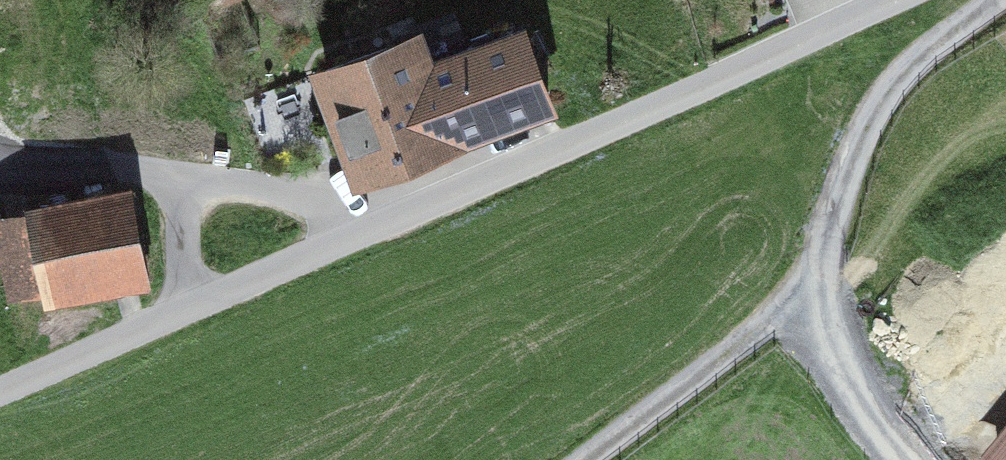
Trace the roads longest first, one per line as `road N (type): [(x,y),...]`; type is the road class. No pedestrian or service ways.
road 1 (residential): [(0,390),(894,0)]
road 2 (track): [(579,459),(811,286),(856,163),(908,76),(995,0)]
road 3 (track): [(0,181),(78,167),(389,218)]

